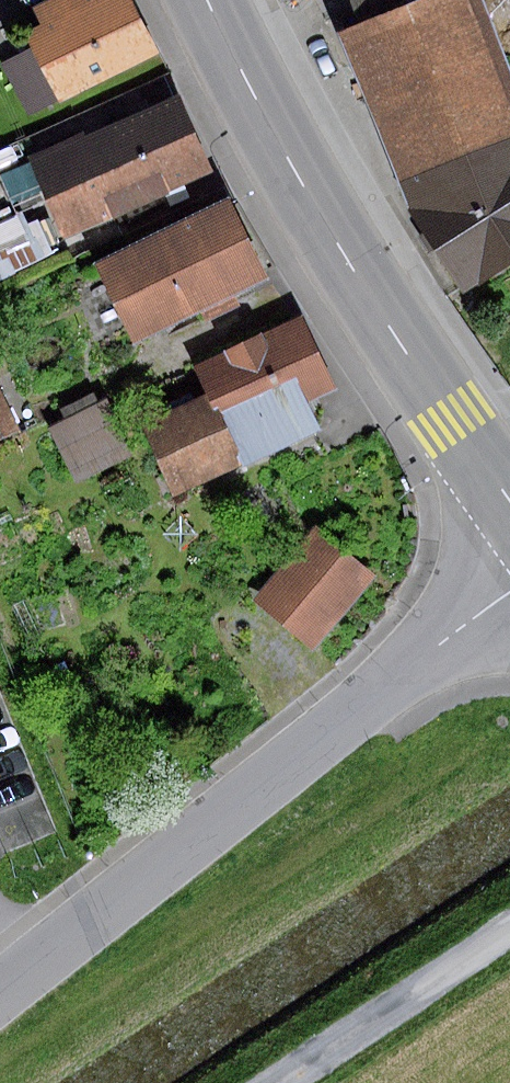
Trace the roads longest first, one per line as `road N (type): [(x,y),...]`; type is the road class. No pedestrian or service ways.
road 1 (unclassified): [(0,988),(509,590)]
road 2 (primary): [(209,0),(259,107),(382,312),(509,499)]
road 3 (track): [(509,931),(270,1082)]

